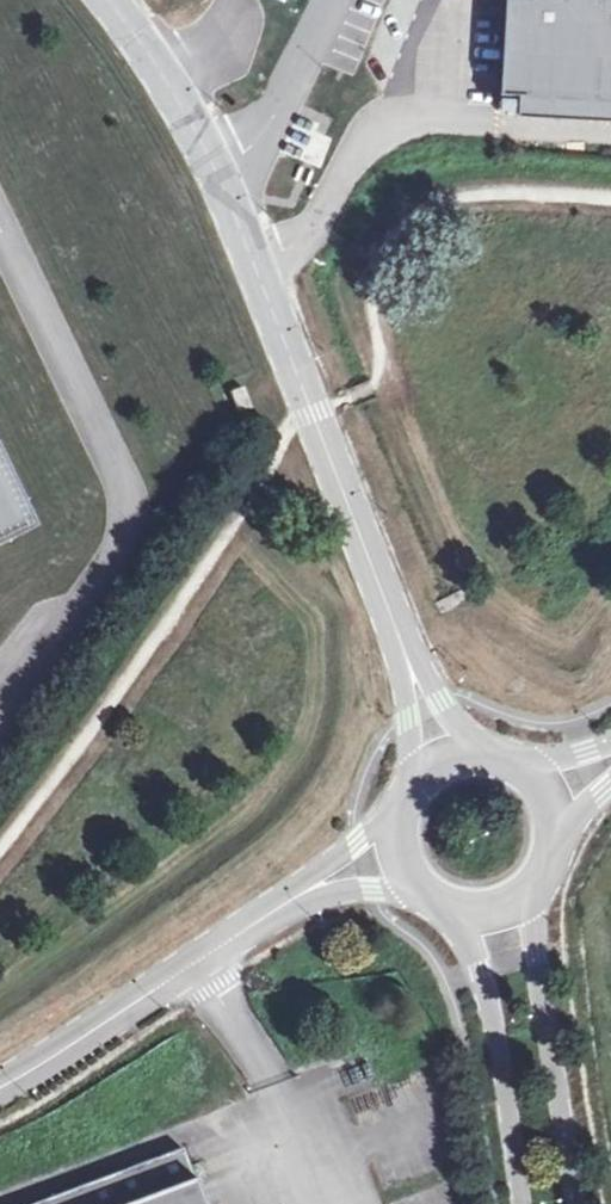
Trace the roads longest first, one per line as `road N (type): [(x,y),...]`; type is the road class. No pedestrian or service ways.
road 1 (unclassified): [(110,0),(180,96),(231,210),(446,767)]
road 2 (unclassified): [(0,1086),(299,895),(402,851)]
road 3 (unclassified): [(575,1203),(534,957),(530,880)]
road 4 (unclassified): [(444,904),(477,973),(502,1060),(523,1203)]

